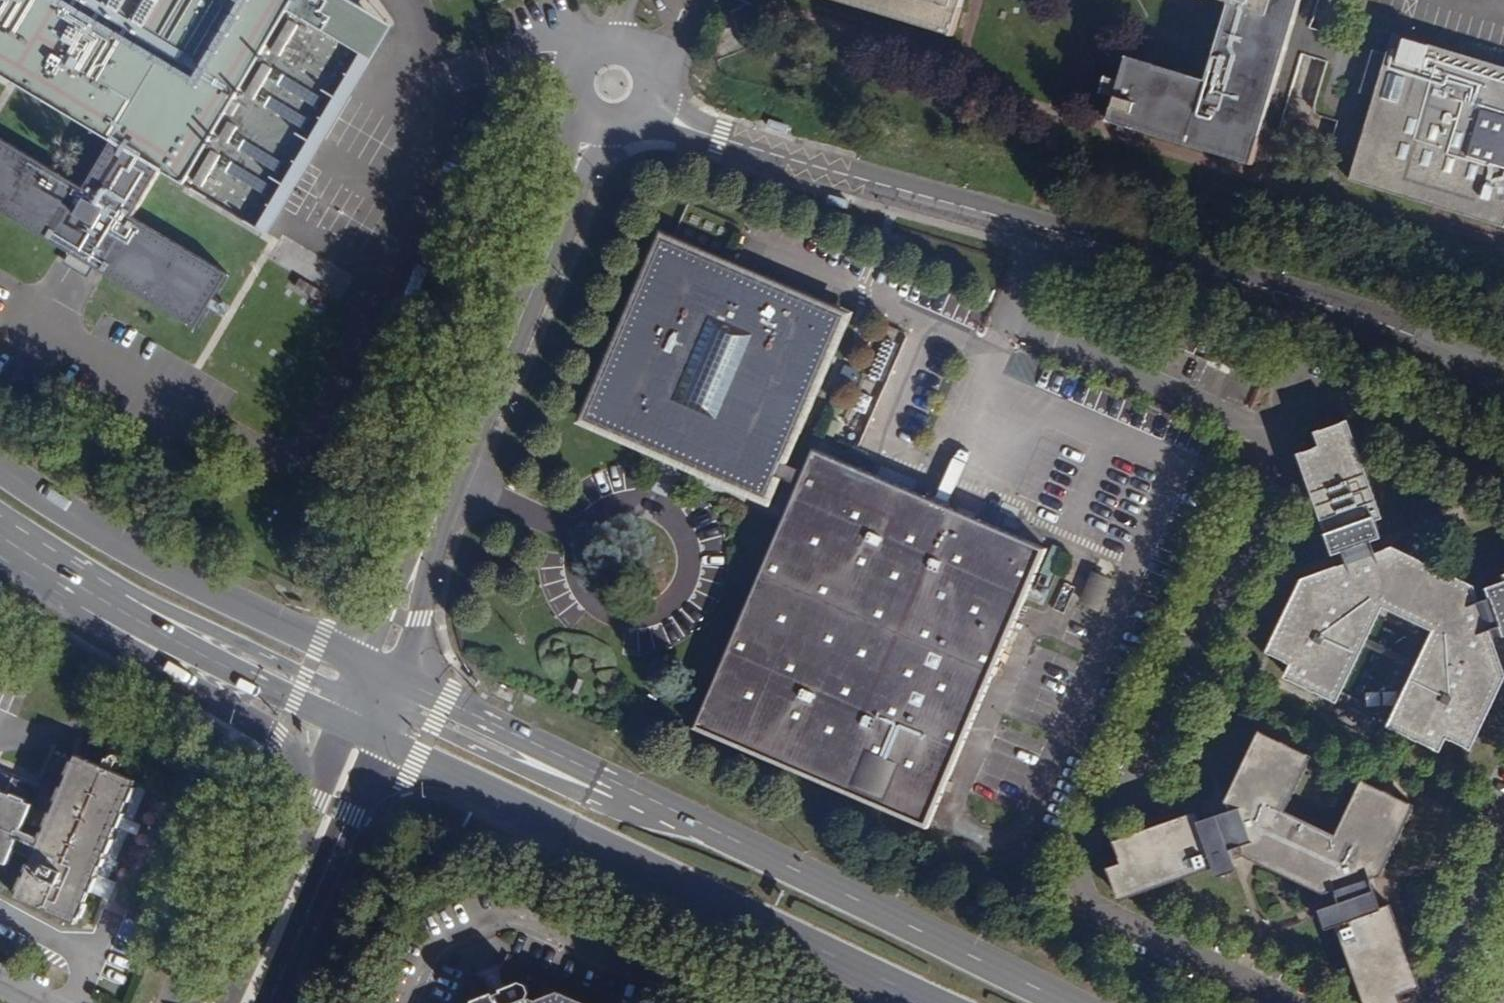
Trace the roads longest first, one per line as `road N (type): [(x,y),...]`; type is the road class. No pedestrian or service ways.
road 1 (unclassified): [(1503,379),(1386,323),(756,150),(656,111)]
road 2 (secondary): [(381,745),(933,1002)]
road 3 (residential): [(417,565),(590,133)]
road 4 (secondary): [(1067,1002),(649,802)]
road 5 (secondary): [(0,547),(141,653),(279,741),(304,778),(293,853)]
road 6 (secondary): [(358,661),(149,562),(0,467)]
road 7 (secondary): [(268,1002),(381,745)]
road 8 (secondary): [(649,802),(611,807),(395,709)]
road 9 (secondary): [(649,802),(405,684)]
road 10 (secondary): [(106,595),(124,588),(344,697)]
road 11 (secondary): [(106,595),(334,723)]
road 12 (unclassified): [(656,111),(663,80),(652,51),(627,34),(594,33),(566,56),(558,91),(563,108),(590,133)]
road 13 (secondary): [(293,853),(226,1002)]
road 14 (secondary): [(334,723),(319,799),(293,853)]
road 15 (secondary): [(0,536),(106,595)]
road 16 (tertiary): [(405,684),(418,620),(417,565)]

